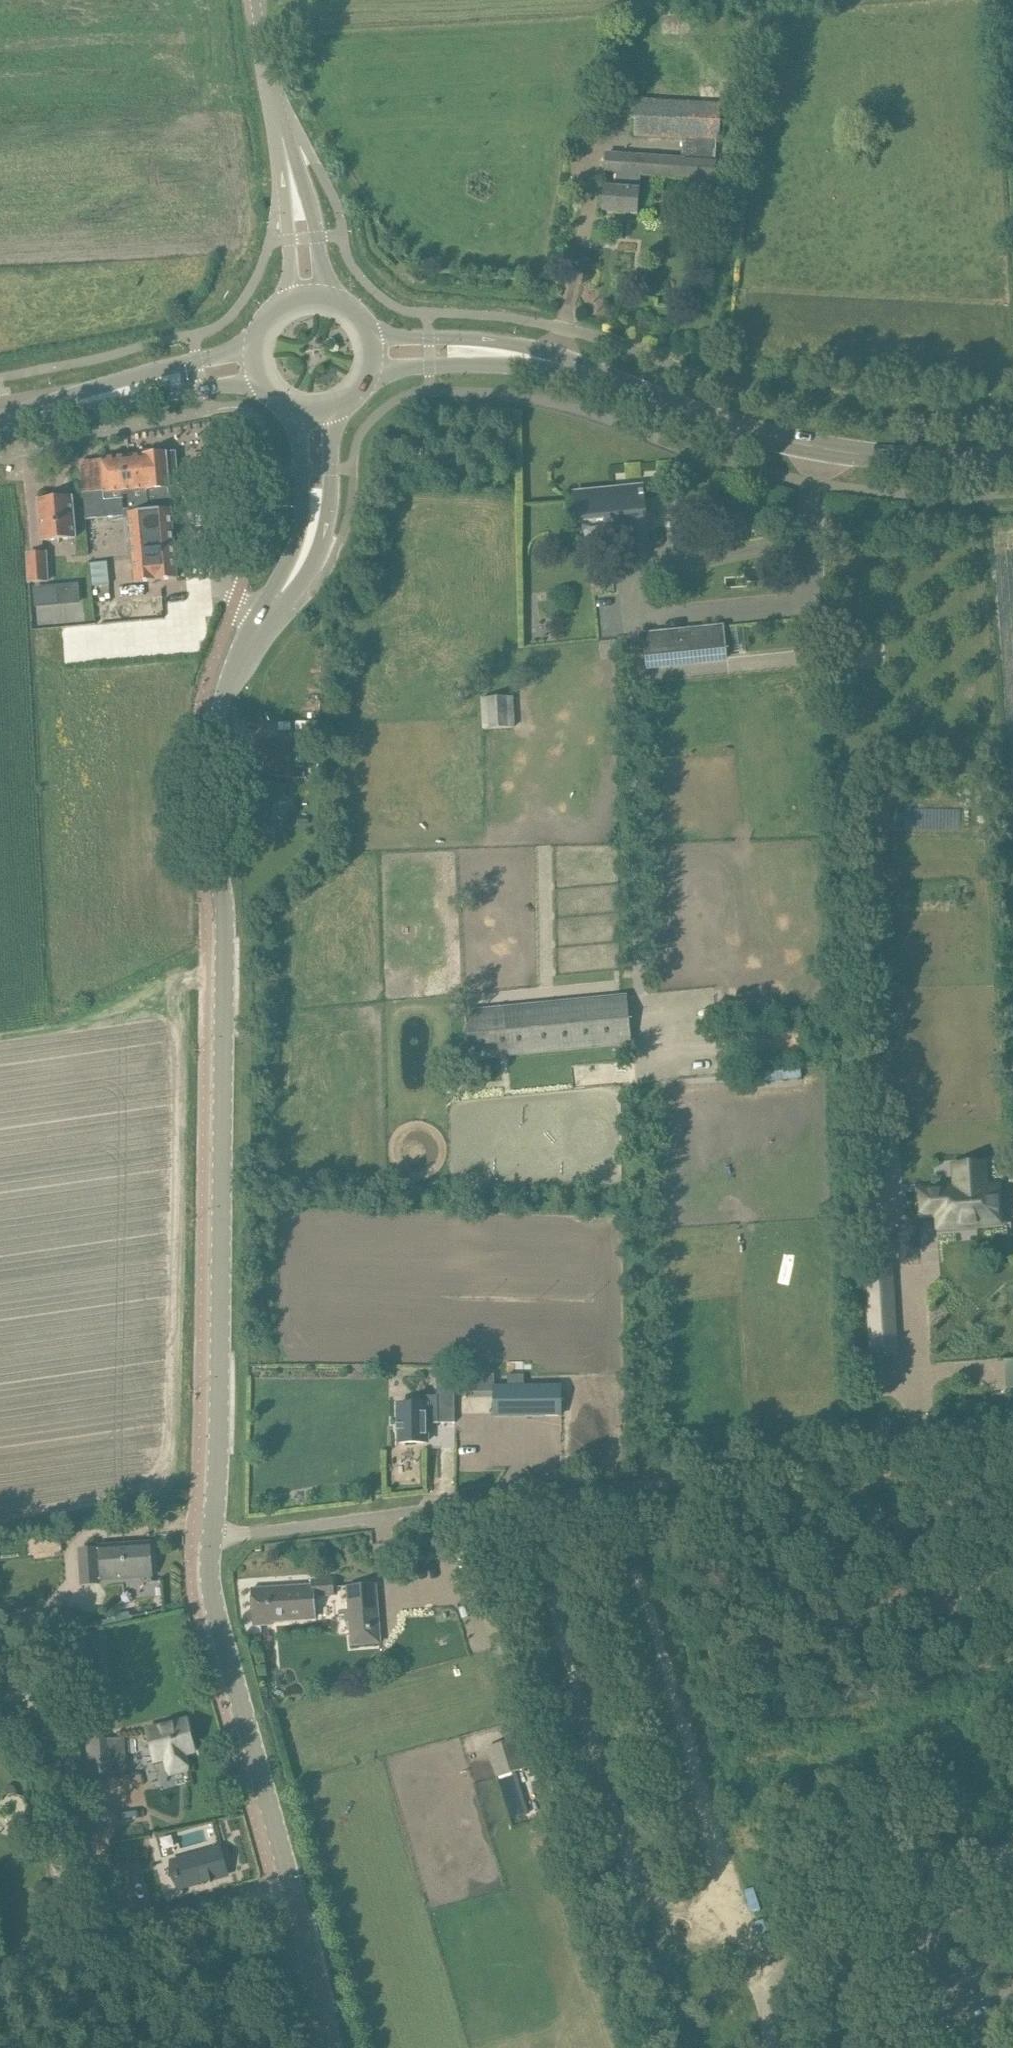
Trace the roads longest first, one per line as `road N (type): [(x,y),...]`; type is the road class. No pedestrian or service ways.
road 1 (tertiary): [(275,606),(235,663),(221,707),(228,913),(213,1540)]
road 2 (unclassified): [(213,1540),(1012,1415)]
road 3 (tertiary): [(1012,462),(847,456),(760,437),(606,380)]
road 4 (tertiary): [(293,1888),(219,1621),(213,1540)]
road 5 (unclassified): [(293,1888),(0,1968)]
road 6 (tertiary): [(0,425),(264,384)]
road 7 (tertiary): [(255,345),(0,418)]
road 8 (tertiary): [(606,380),(517,344),(373,331)]
road 9 (tertiary): [(373,372),(515,367),(606,380)]
road 10 (tertiary): [(275,606),(314,563),(330,516),(340,407)]
road 11 (tertiary): [(295,409),(302,510),(275,606)]
road 12 (unclassified): [(327,292),(280,125)]
road 13 (unclassified): [(280,125),(290,296)]
road 14 (tertiary): [(336,2047),(293,1888)]
road 15 (unclassified): [(280,125),(259,0)]

